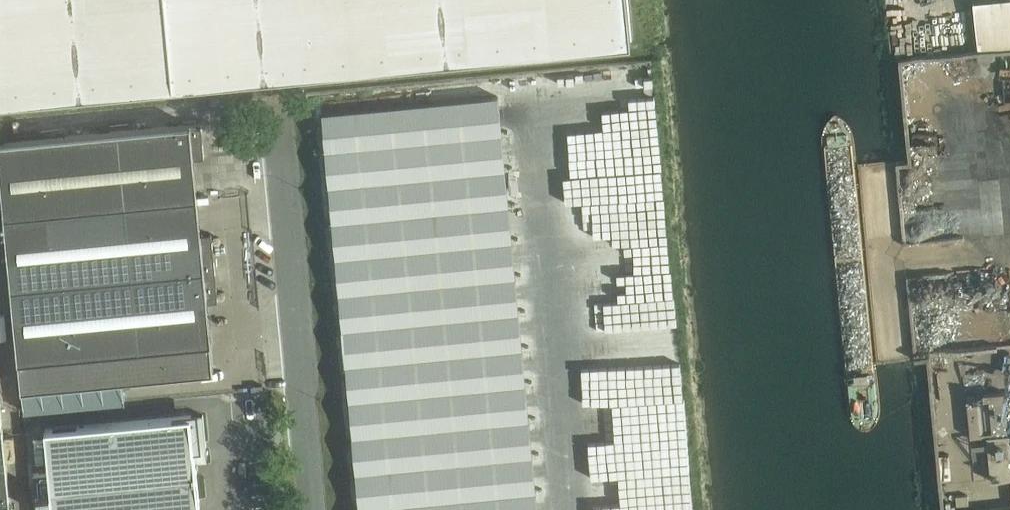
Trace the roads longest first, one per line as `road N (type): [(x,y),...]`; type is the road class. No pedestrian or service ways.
road 1 (unclassified): [(315,509),(277,106)]

